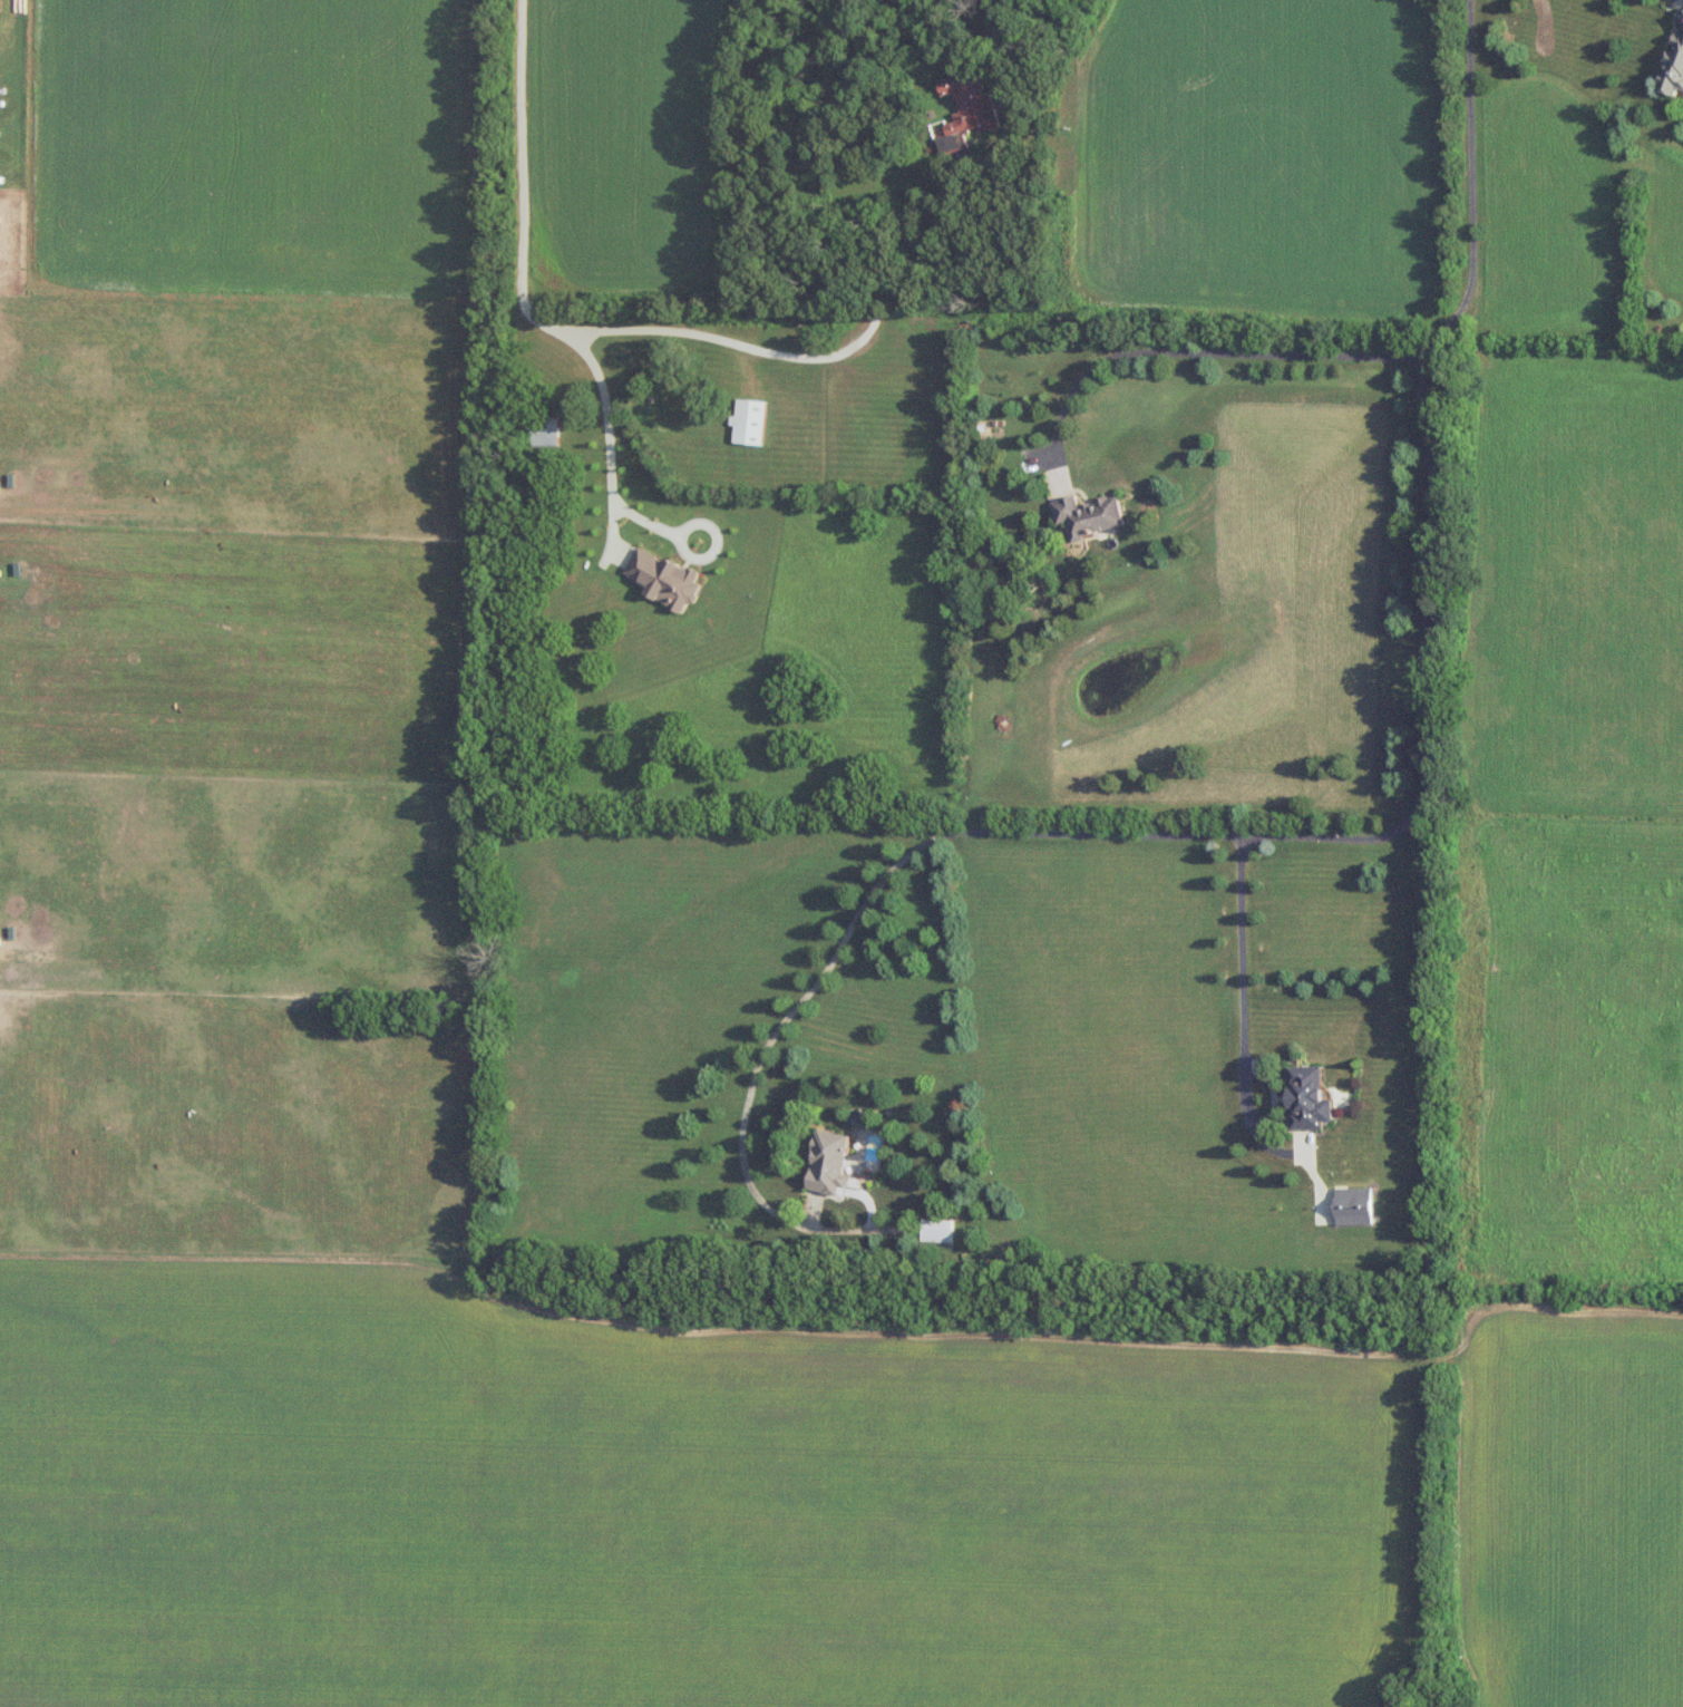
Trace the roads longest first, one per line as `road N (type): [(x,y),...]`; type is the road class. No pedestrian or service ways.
road 1 (residential): [(1469,0),(1470,280),(1461,311),(1414,359),(1432,468),(1433,543),(1427,760),(1411,817),(1385,837),(976,831),(918,847),(873,888),(756,1071),(741,1128),(745,1173),(770,1211),(796,1226)]

